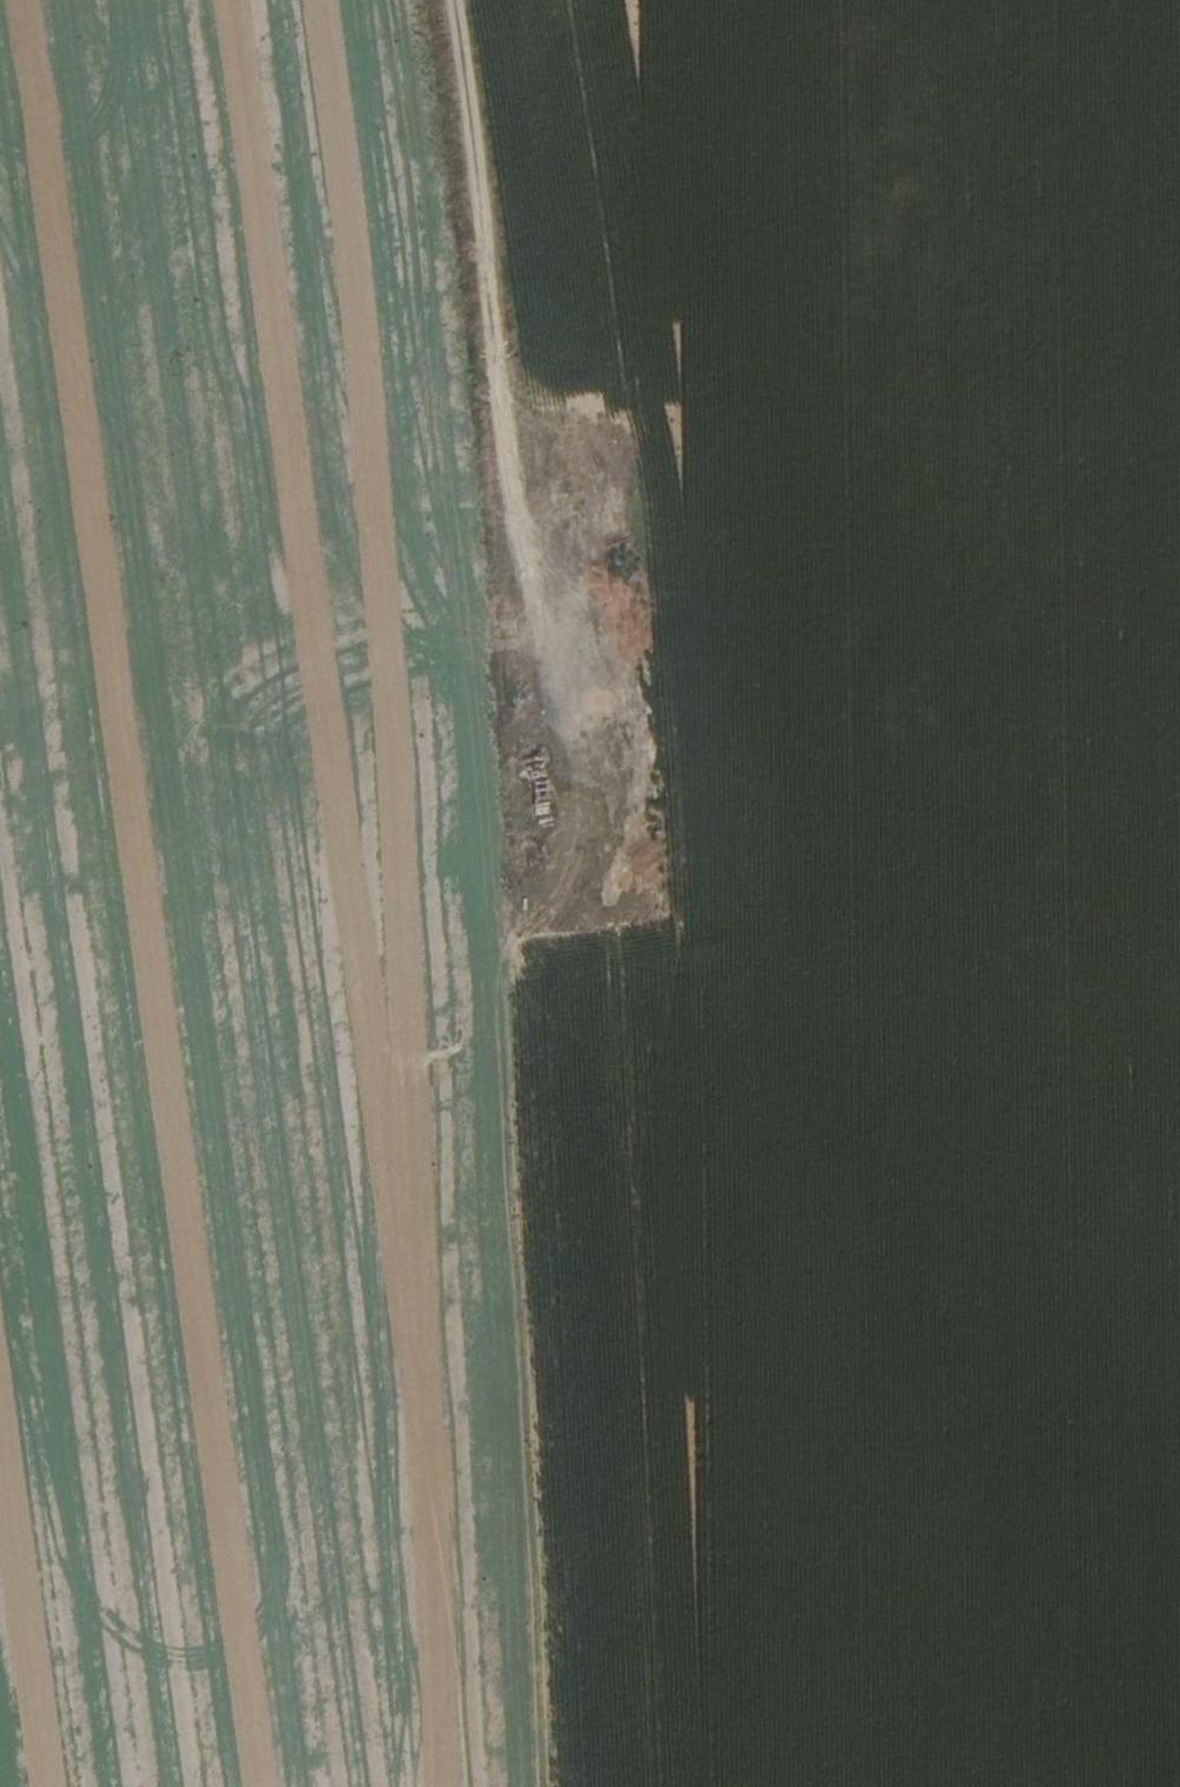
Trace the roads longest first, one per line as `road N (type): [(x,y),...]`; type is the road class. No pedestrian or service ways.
road 1 (track): [(446,0),(528,669)]

